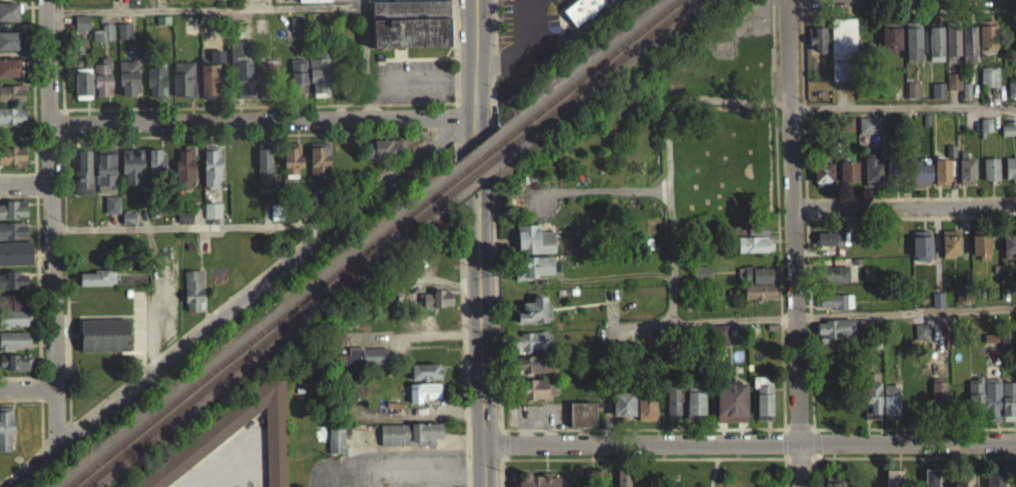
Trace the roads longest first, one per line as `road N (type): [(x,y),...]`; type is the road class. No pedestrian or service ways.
road 1 (residential): [(474,115),(7,486)]
road 2 (residential): [(1015,440),(485,444)]
road 3 (residential): [(784,0),(798,486)]
road 4 (residential): [(48,0),(60,444)]
road 5 (residential): [(474,115),(50,122)]
road 6 (tertiary): [(477,223),(485,486)]
road 7 (residential): [(1015,207),(790,206)]

